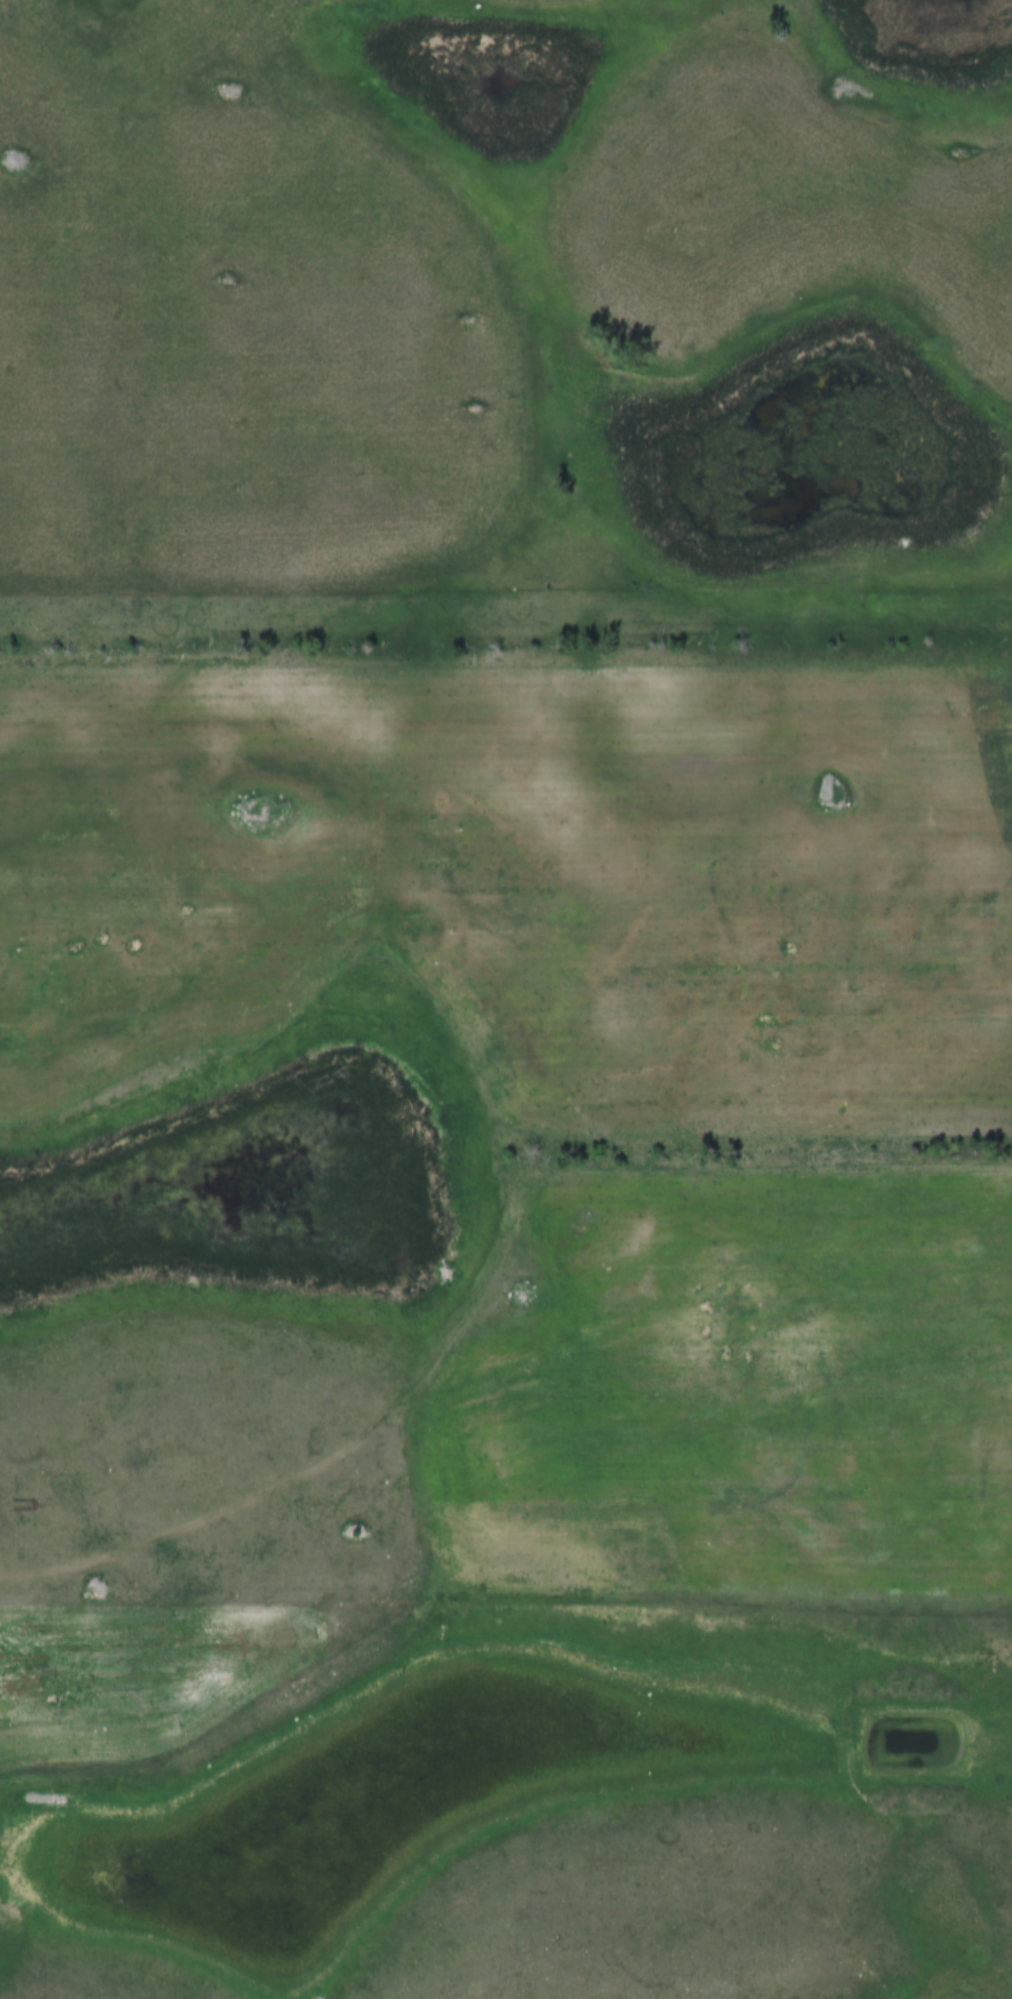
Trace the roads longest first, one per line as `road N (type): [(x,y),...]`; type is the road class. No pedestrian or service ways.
road 1 (track): [(0,637),(1011,643)]

